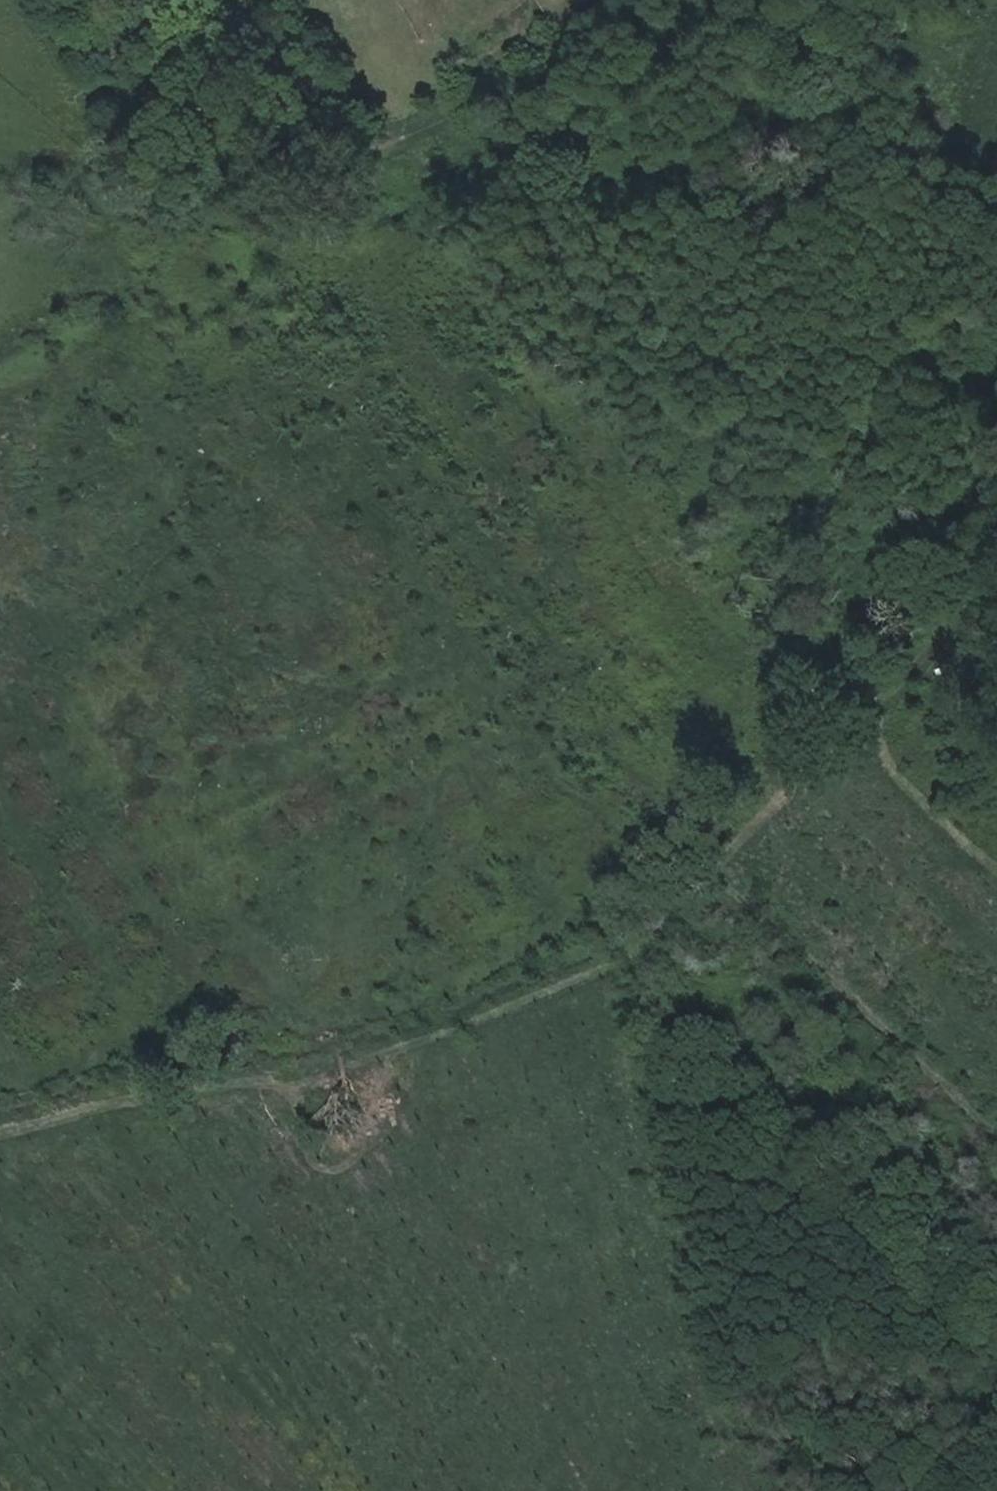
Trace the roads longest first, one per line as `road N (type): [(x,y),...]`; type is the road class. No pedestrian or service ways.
road 1 (track): [(228,119),(143,70),(78,0)]

